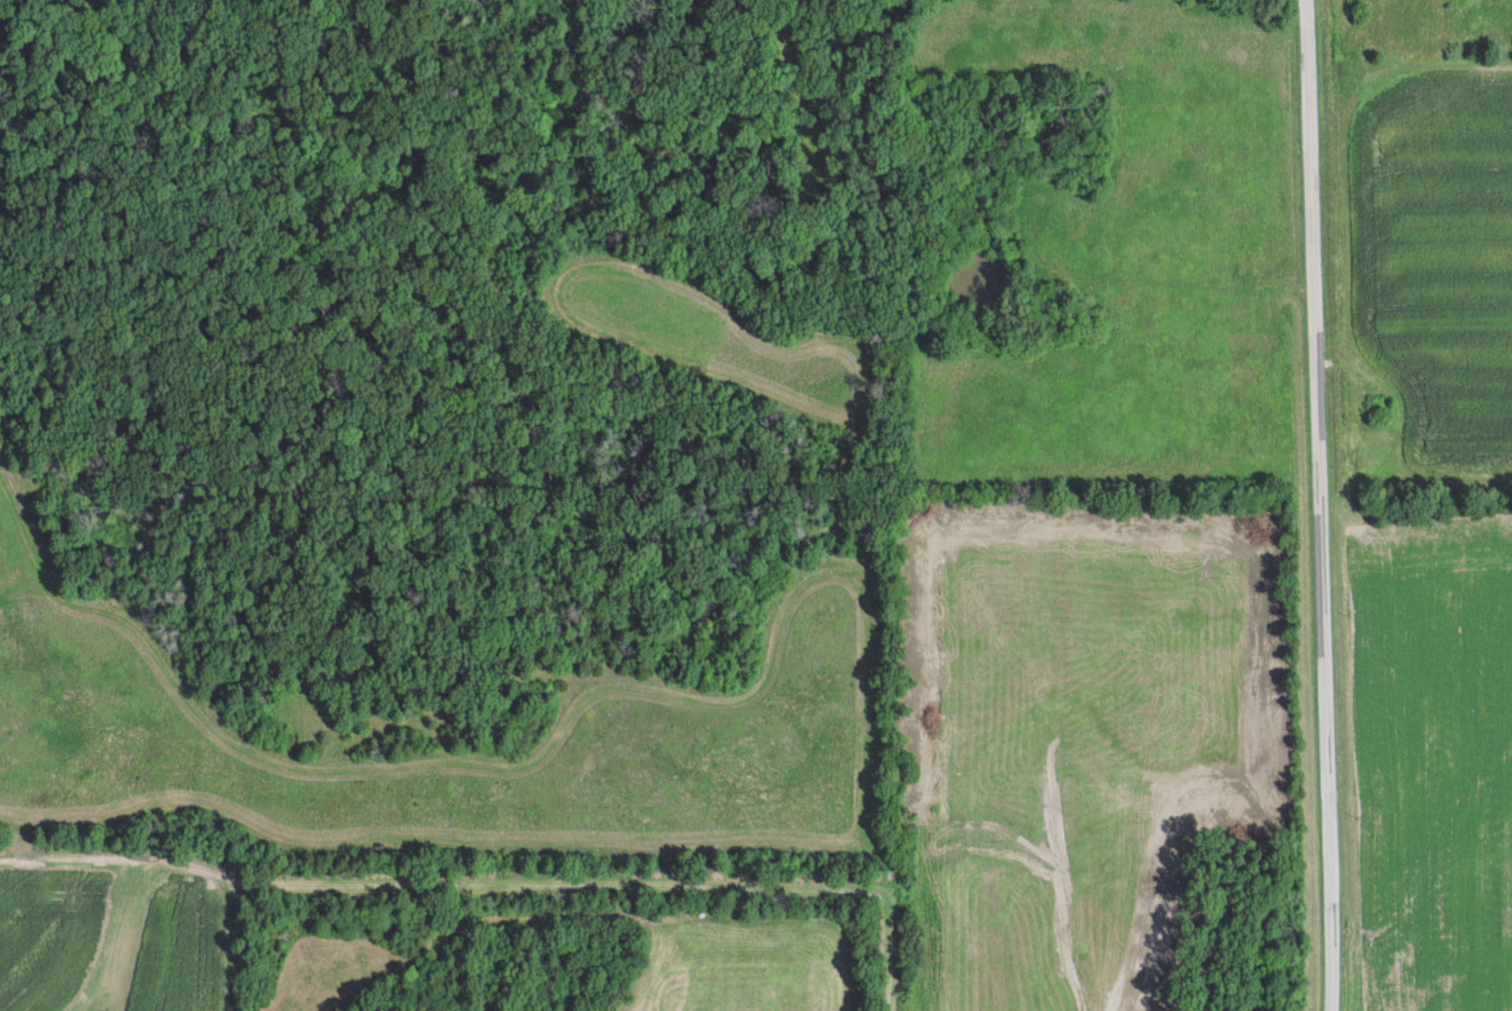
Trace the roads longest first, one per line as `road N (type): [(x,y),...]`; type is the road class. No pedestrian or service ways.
road 1 (tertiary): [(1330,1010),(1305,0)]

